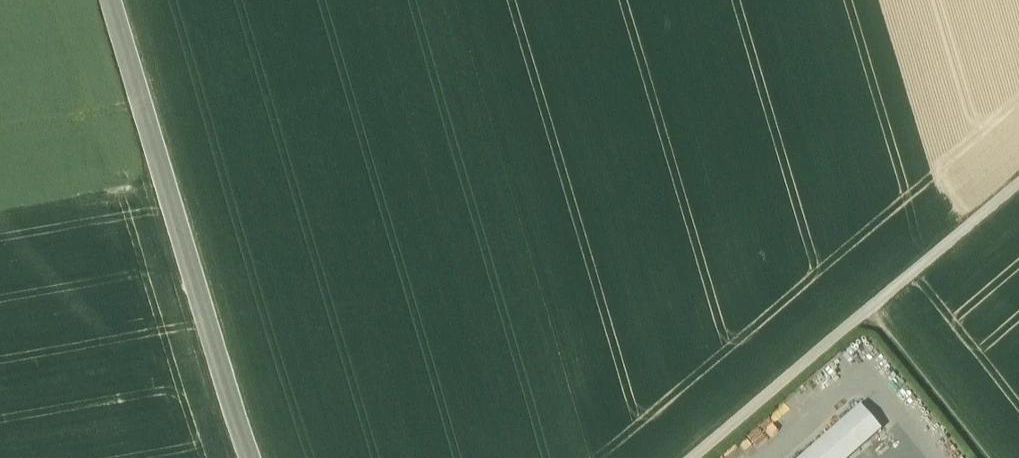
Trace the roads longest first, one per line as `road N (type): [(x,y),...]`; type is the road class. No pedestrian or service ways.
road 1 (tertiary): [(124,0),(263,457)]
road 2 (track): [(1018,182),(693,457)]
road 3 (track): [(871,308),(991,457)]

